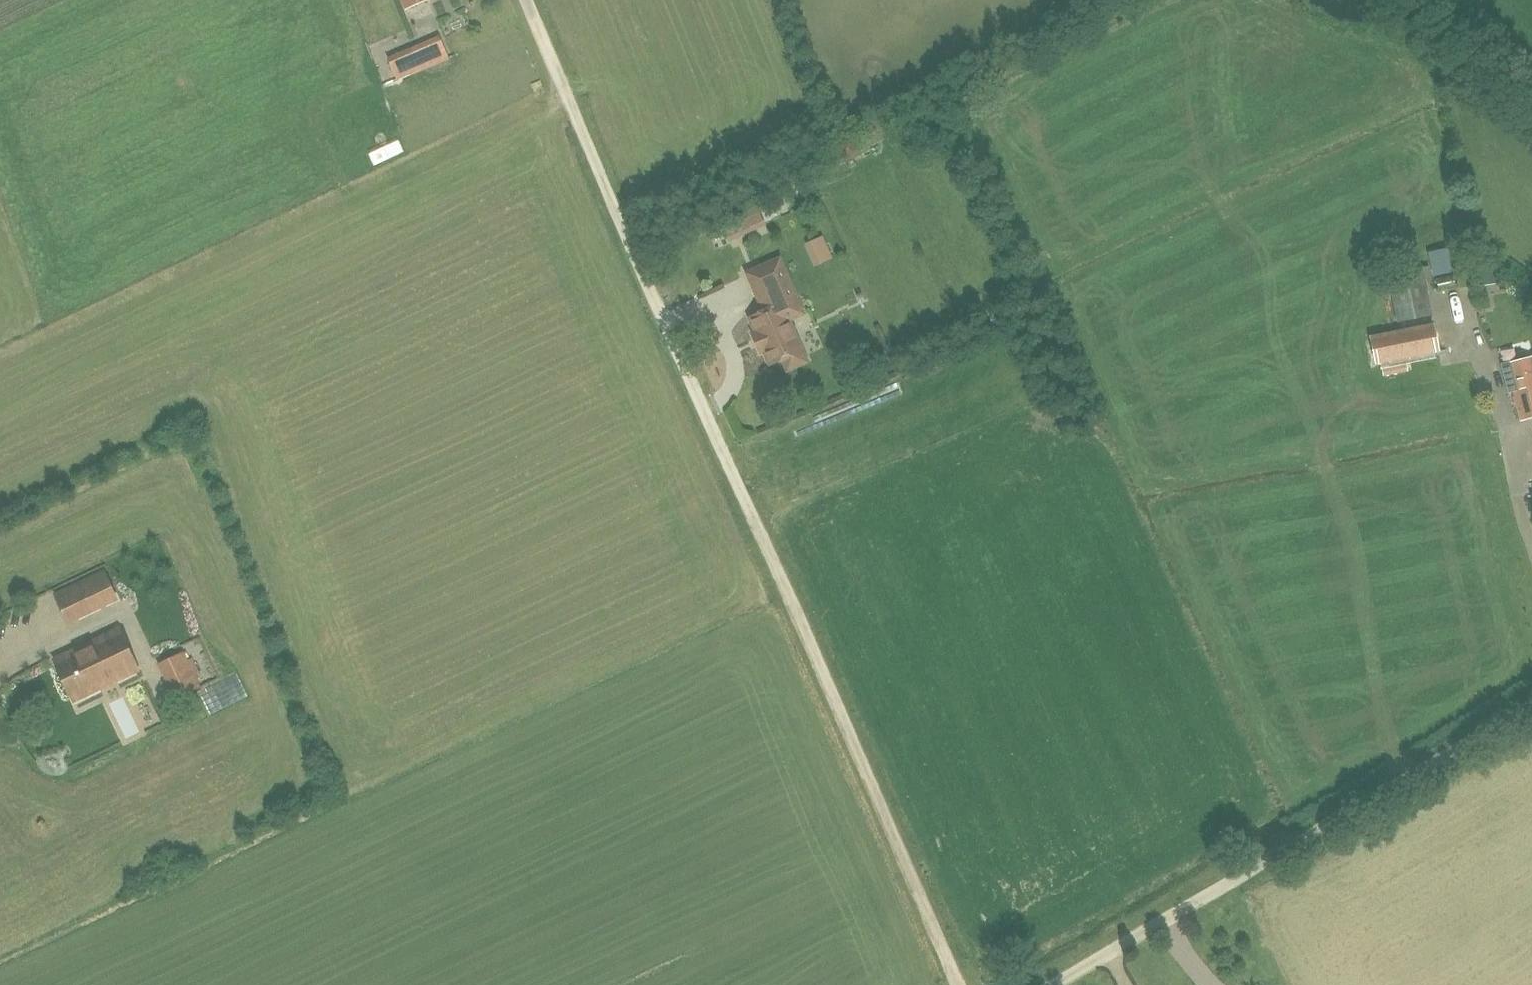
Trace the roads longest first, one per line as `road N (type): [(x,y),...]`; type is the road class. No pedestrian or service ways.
road 1 (track): [(528,0),(633,260),(915,870),(959,984)]
road 2 (unclassified): [(1057,984),(1531,708)]

